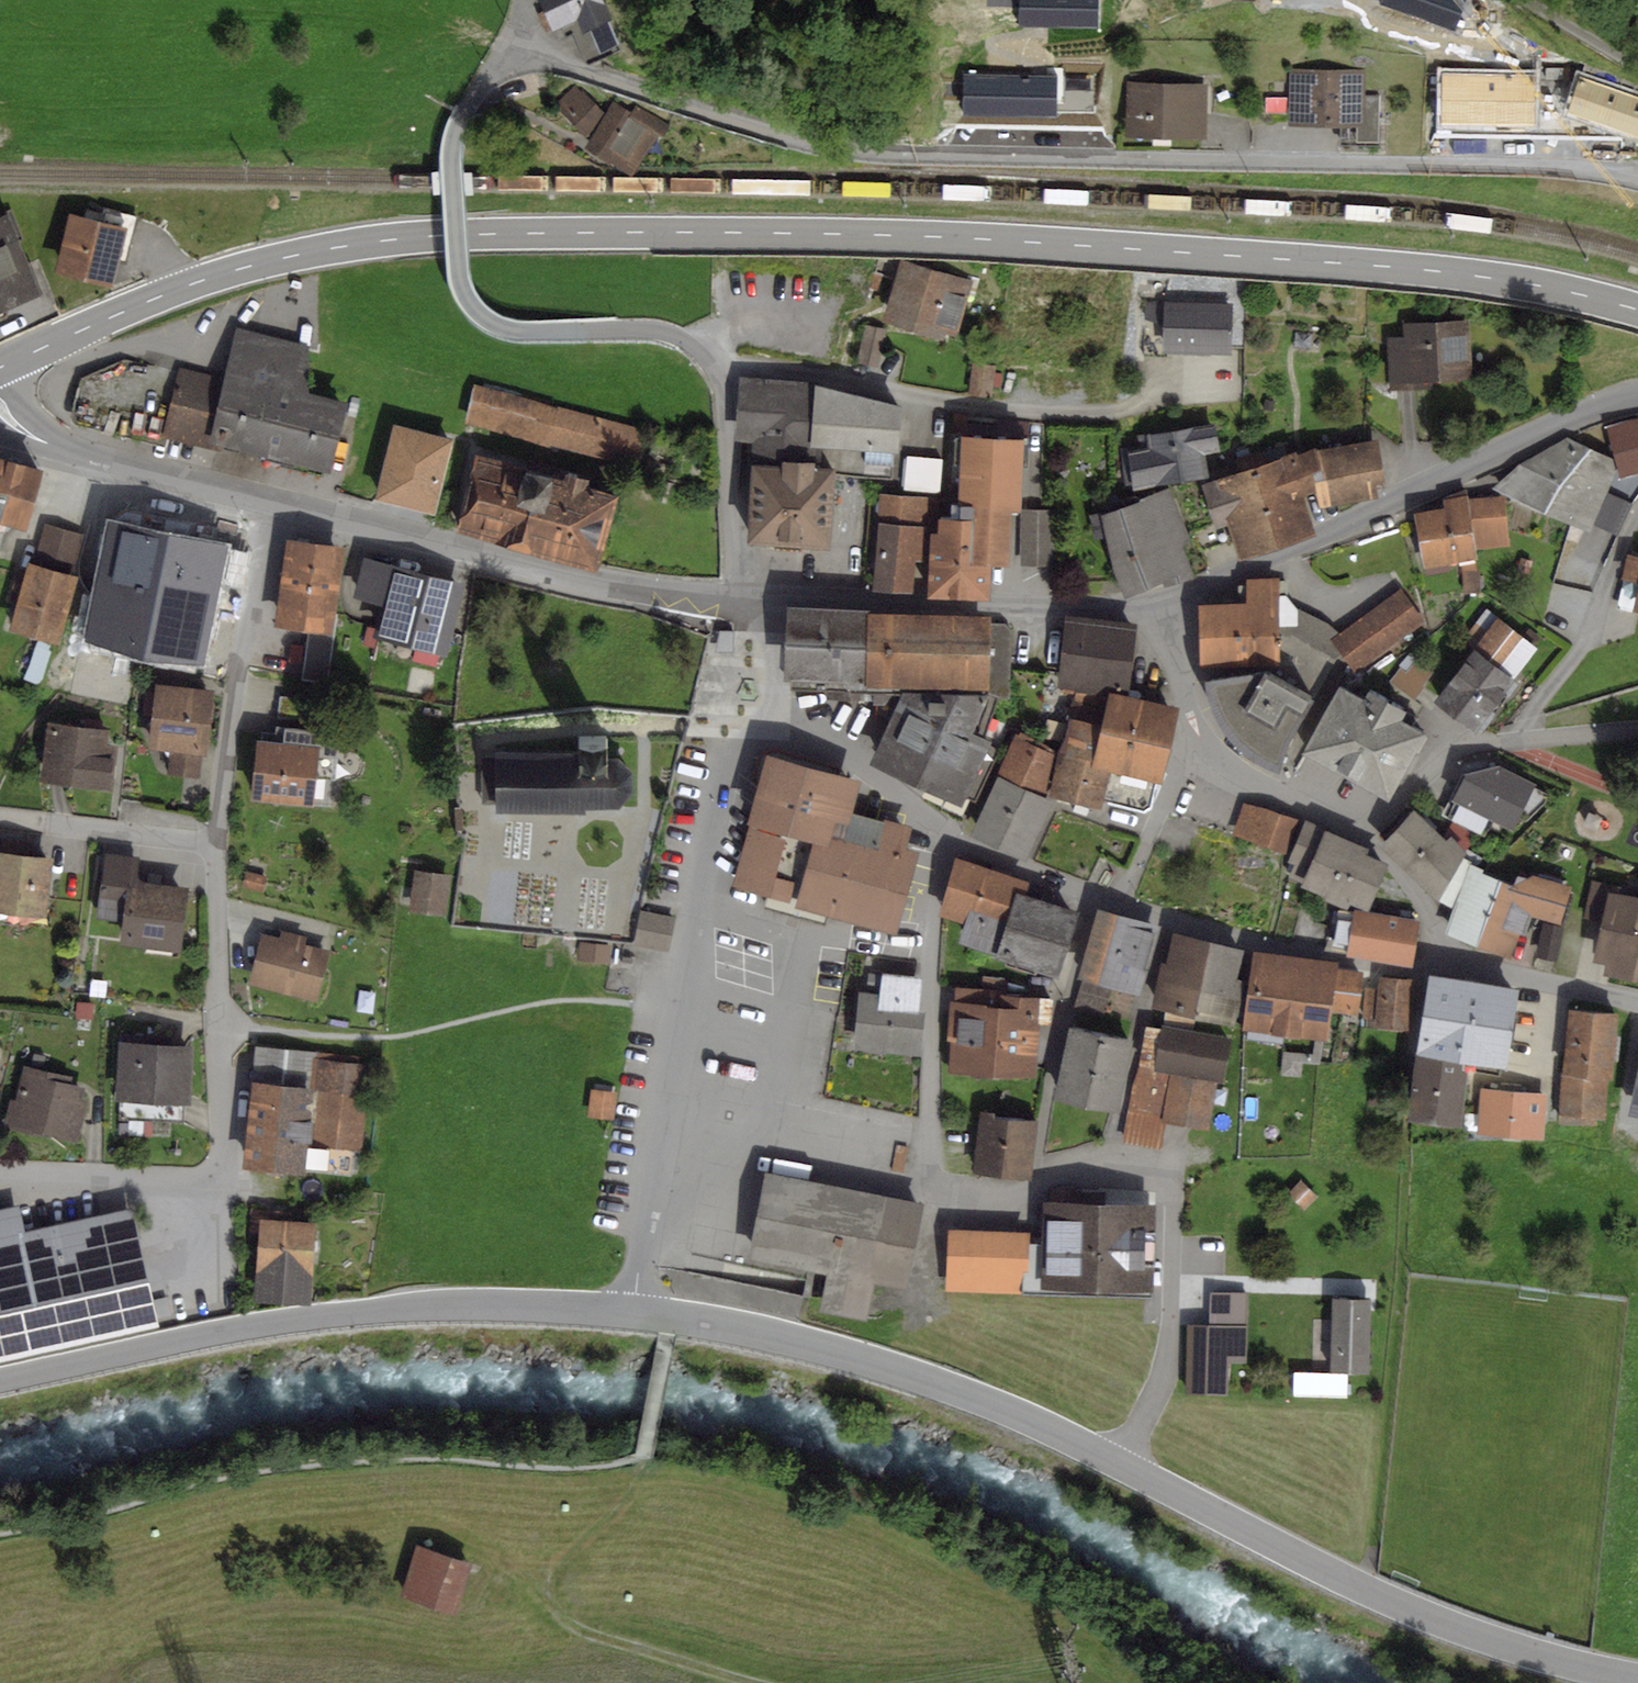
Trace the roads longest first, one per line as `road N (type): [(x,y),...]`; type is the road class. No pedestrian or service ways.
road 1 (tertiary): [(1637,310),(1414,269),(1005,241),(772,233),(438,236),(254,263),(0,368)]
road 2 (residential): [(510,44),(823,150),(909,161),(1538,168),(1631,178)]
road 3 (tertiary): [(633,1311),(751,1329),(911,1374),(1049,1429),(1398,1603),(1482,1637),(1637,1679)]
road 4 (unclassified): [(753,598),(742,581),(724,383),(713,361),(691,342),(639,327),(504,328),(464,292),(455,138),(510,44)]
road 5 (unclassified): [(1455,955),(1418,970),(1346,959),(1218,931),(1093,892),(984,851),(773,713)]
road 6 (track): [(643,1457),(573,1468),(431,1457),(336,1461),(237,1474),(0,1534)]
road 7 (tertiary): [(0,1380),(330,1315),(503,1306),(633,1311)]
road 8 (residential): [(773,713),(734,757),(633,1311)]
road 9 (residential): [(217,838),(223,1164),(215,1174),(186,1180),(0,1169)]
road 10 (residential): [(1162,606),(1569,417),(1637,393)]
road 11 (residential): [(269,502),(639,591),(753,598)]
road 12 (residential): [(1162,606),(1187,710),(1205,743),(1244,777),(1372,843),(1416,891),(1455,955)]
road 13 (track): [(775,1682),(590,1631),(554,1598),(558,1579),(641,1483),(643,1457)]
road 14 (residential): [(753,598),(1046,610),(1162,606)]
road 15 (residential): [(269,502),(217,838)]
road 16 (residential): [(0,409),(52,445),(269,502)]
road 17 (residential): [(217,838),(0,823)]
road 18 (unclassified): [(1637,998),(1479,967),(1455,955)]
road 19 (residential): [(1637,66),(1534,0)]

